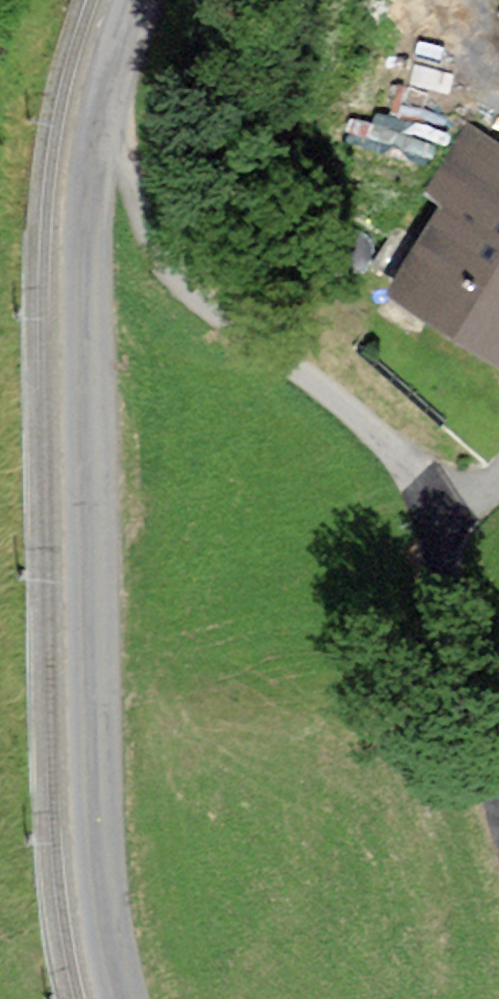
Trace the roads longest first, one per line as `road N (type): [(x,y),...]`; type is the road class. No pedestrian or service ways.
road 1 (tertiary): [(100,97),(86,312),(94,776),(103,904),(122,998)]
road 2 (residential): [(498,808),(459,667),(441,573),(443,520),(428,482),(361,417),(177,274),(142,219),(100,97)]

